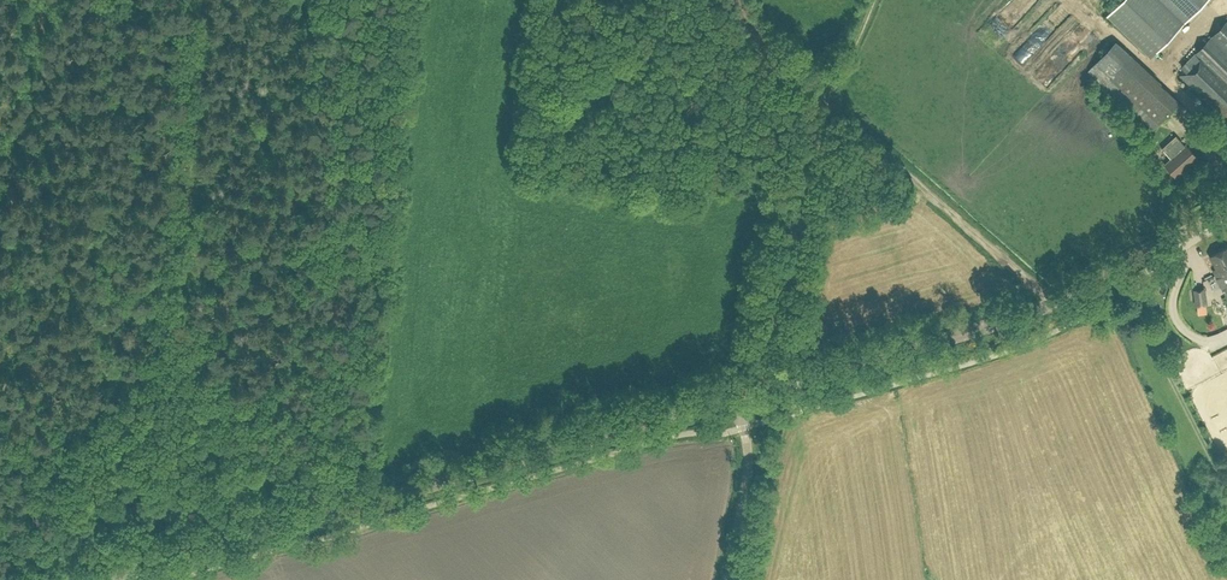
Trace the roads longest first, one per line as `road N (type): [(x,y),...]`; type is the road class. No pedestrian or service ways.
road 1 (tertiary): [(109,579),(739,399)]
road 2 (tertiary): [(739,399),(1019,316),(1226,208)]
road 3 (track): [(1052,303),(827,102)]
road 4 (track): [(762,391),(821,96)]
road 5 (track): [(1116,270),(1226,483)]
road 6 (unclassified): [(726,579),(748,461),(739,399)]
road 7 (track): [(827,102),(761,42),(738,0)]
road 8 (track): [(49,0),(0,123)]

